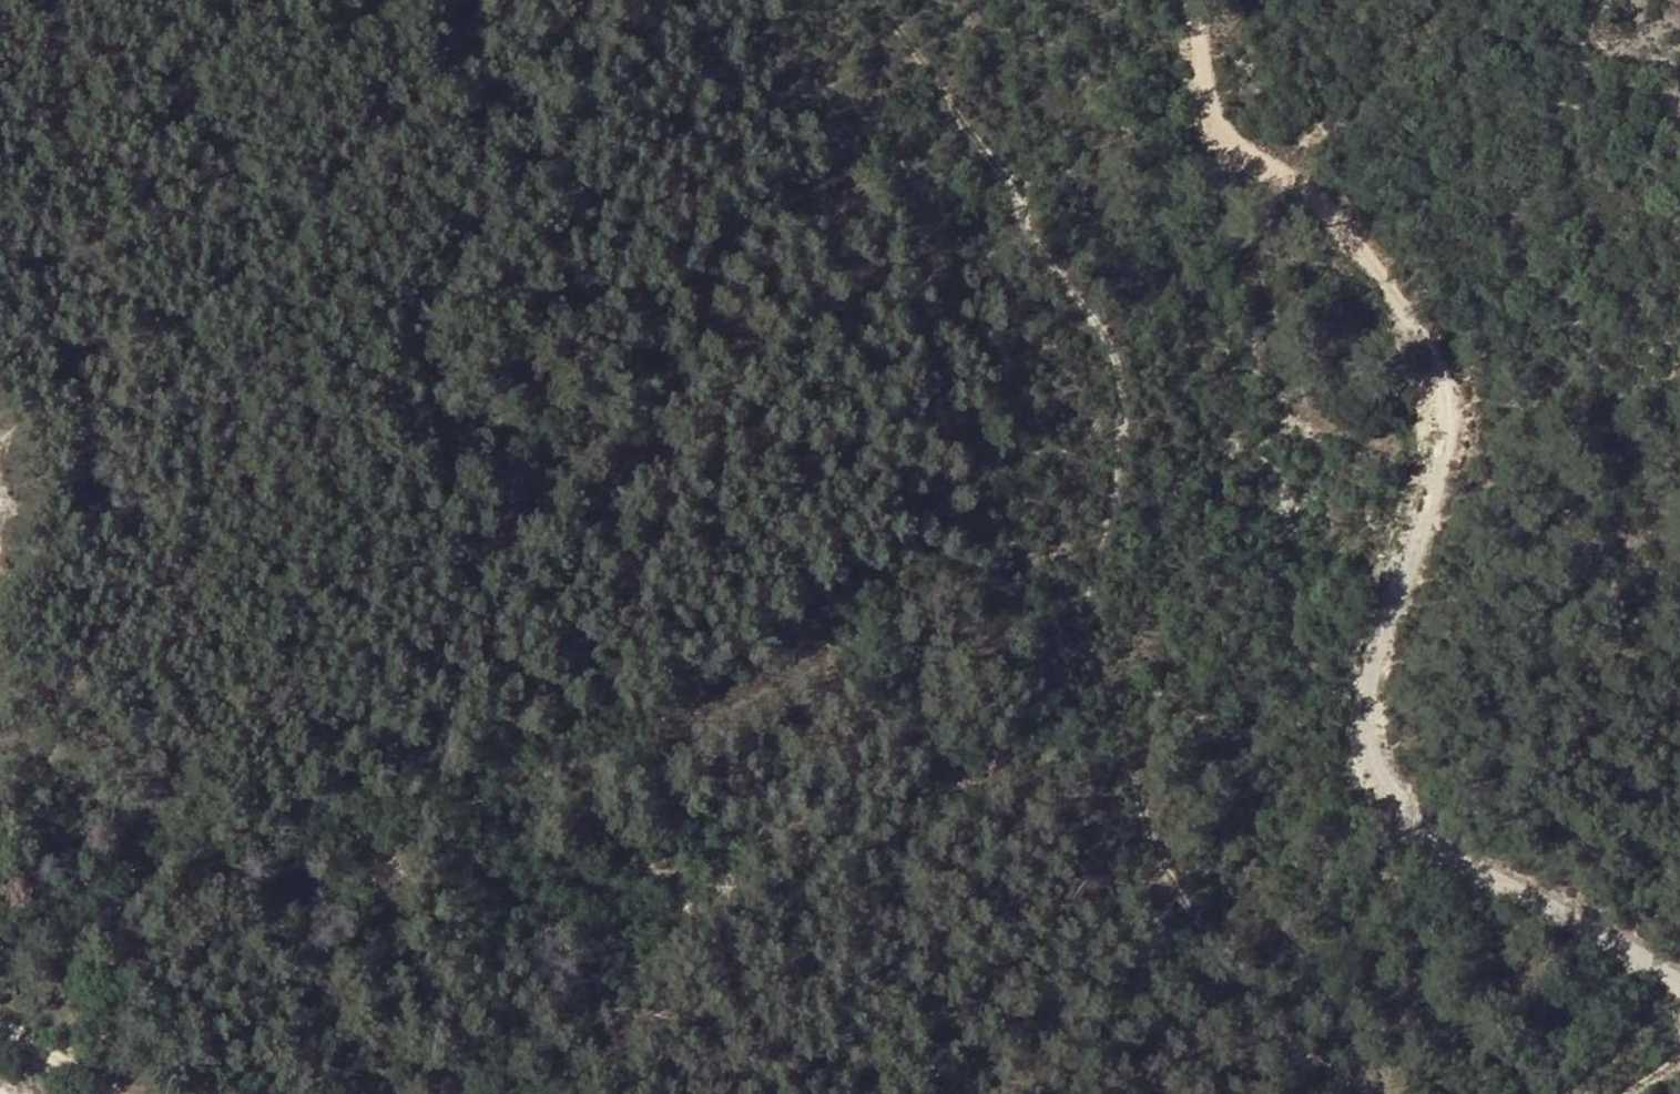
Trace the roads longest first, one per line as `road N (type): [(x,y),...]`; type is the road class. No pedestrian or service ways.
road 1 (track): [(1379,1093),(1297,1049),(1268,1017),(1139,816),(1116,719),(1083,648),(1087,570),(1115,465),(1121,386),(1103,336),(883,0)]
road 2 (track): [(1679,986),(1651,961),(1448,847),(1383,787),(1365,732),(1374,651),(1444,464),(1451,407),(1436,362),(1350,228),(1303,183),(1236,157),(1208,127),(1195,0)]
road 3 (track): [(0,1021),(101,1093)]

